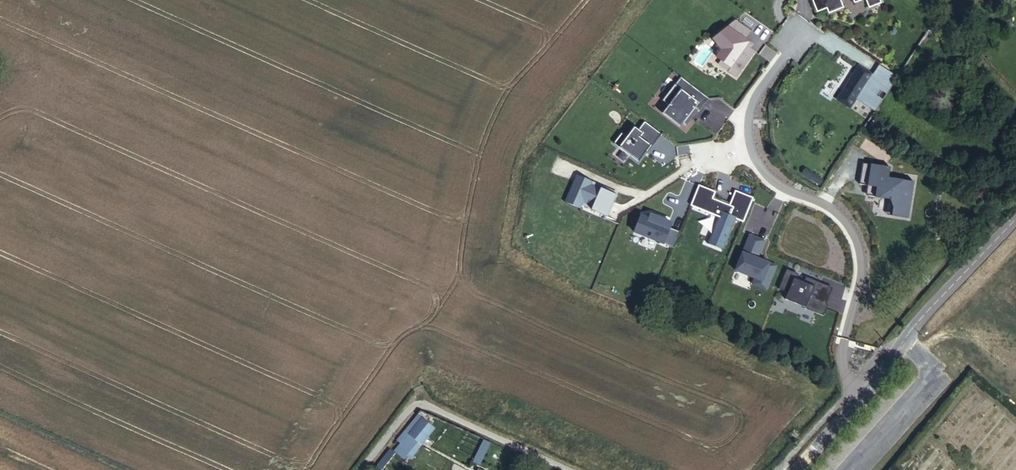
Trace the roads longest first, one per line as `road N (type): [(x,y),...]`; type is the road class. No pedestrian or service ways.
road 1 (tertiary): [(789,469),(876,386),(929,310),(1015,216)]

